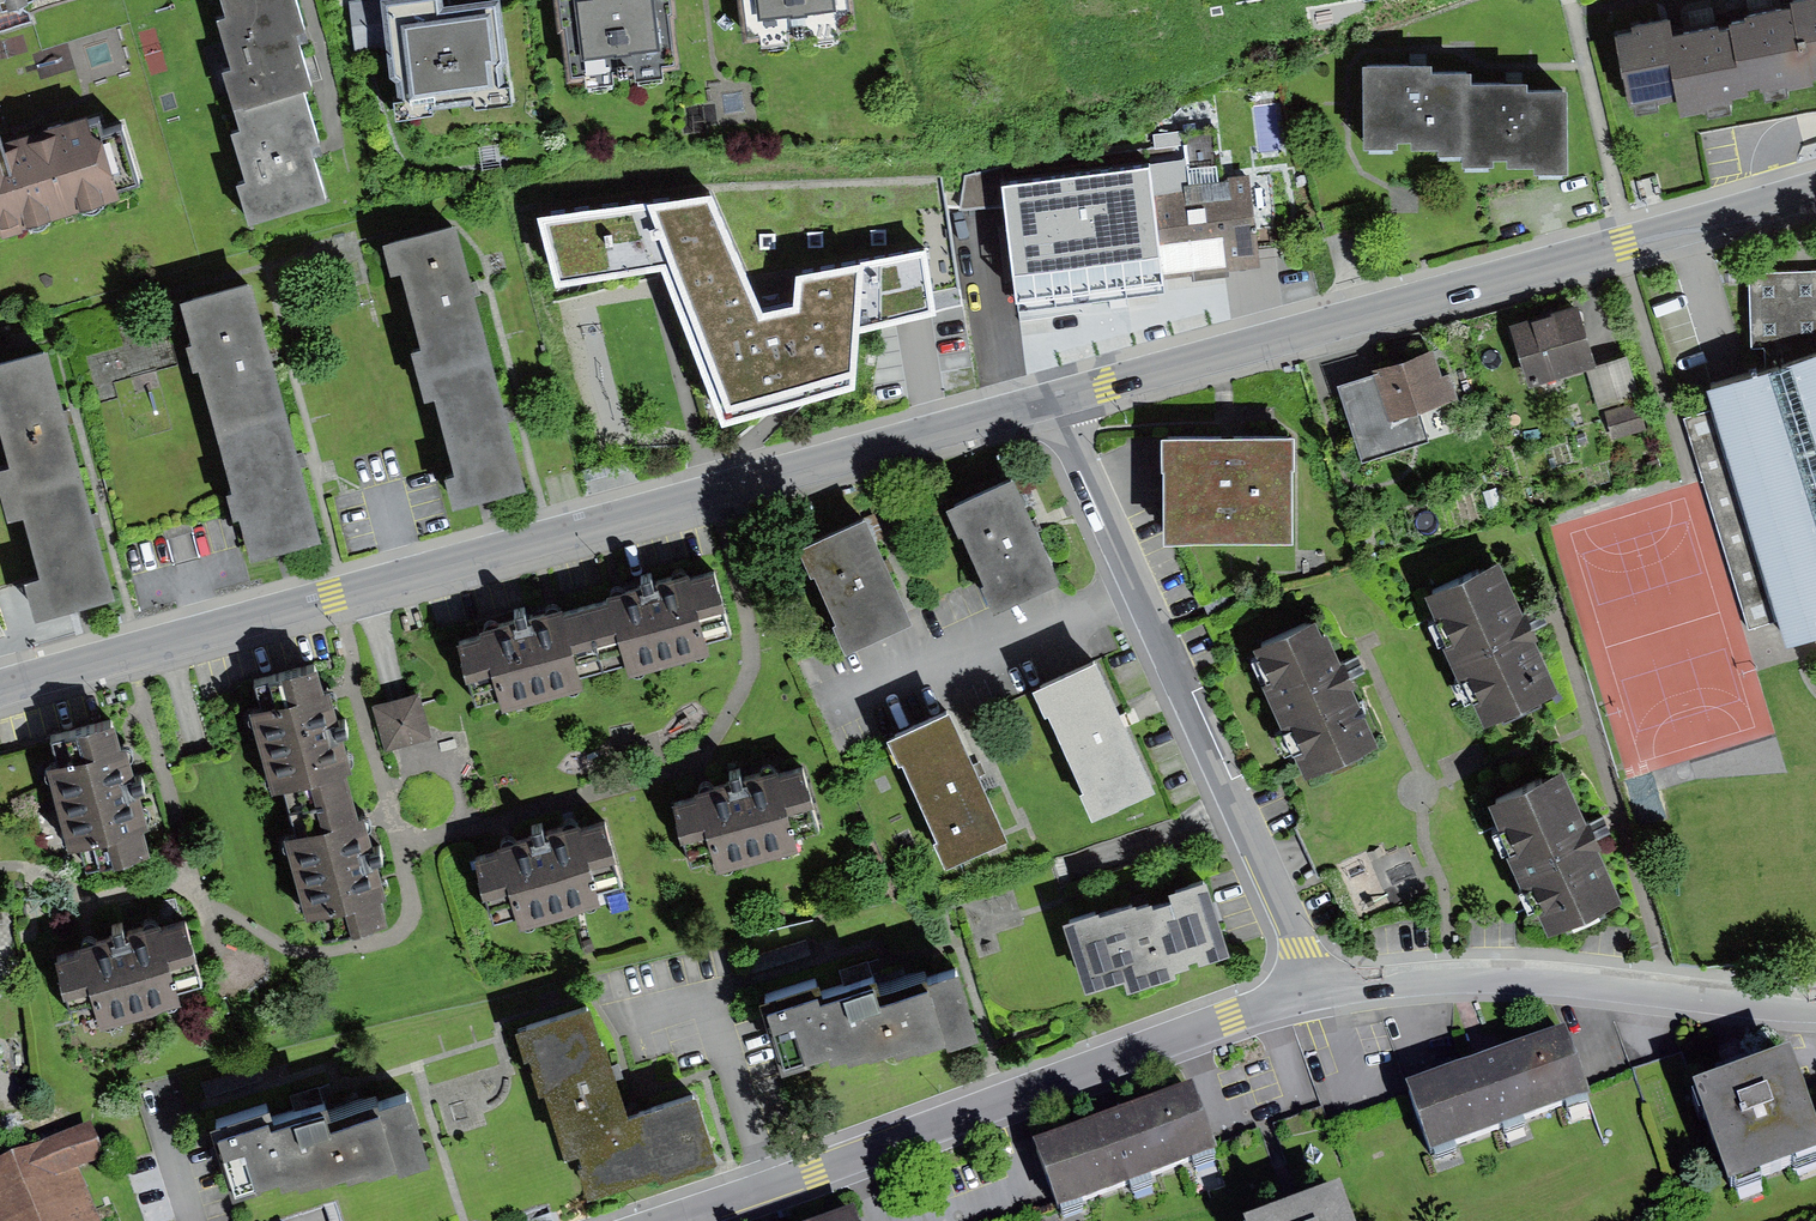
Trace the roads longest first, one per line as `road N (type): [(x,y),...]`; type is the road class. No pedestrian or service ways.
road 1 (tertiary): [(0,692),(1055,402)]
road 2 (tertiary): [(1055,402),(1815,188)]
road 3 (residential): [(1313,986),(655,1220)]
road 4 (residential): [(1055,402),(1123,572),(1313,986)]
road 5 (residential): [(1815,1007),(1572,979),(1448,974),(1313,986)]

